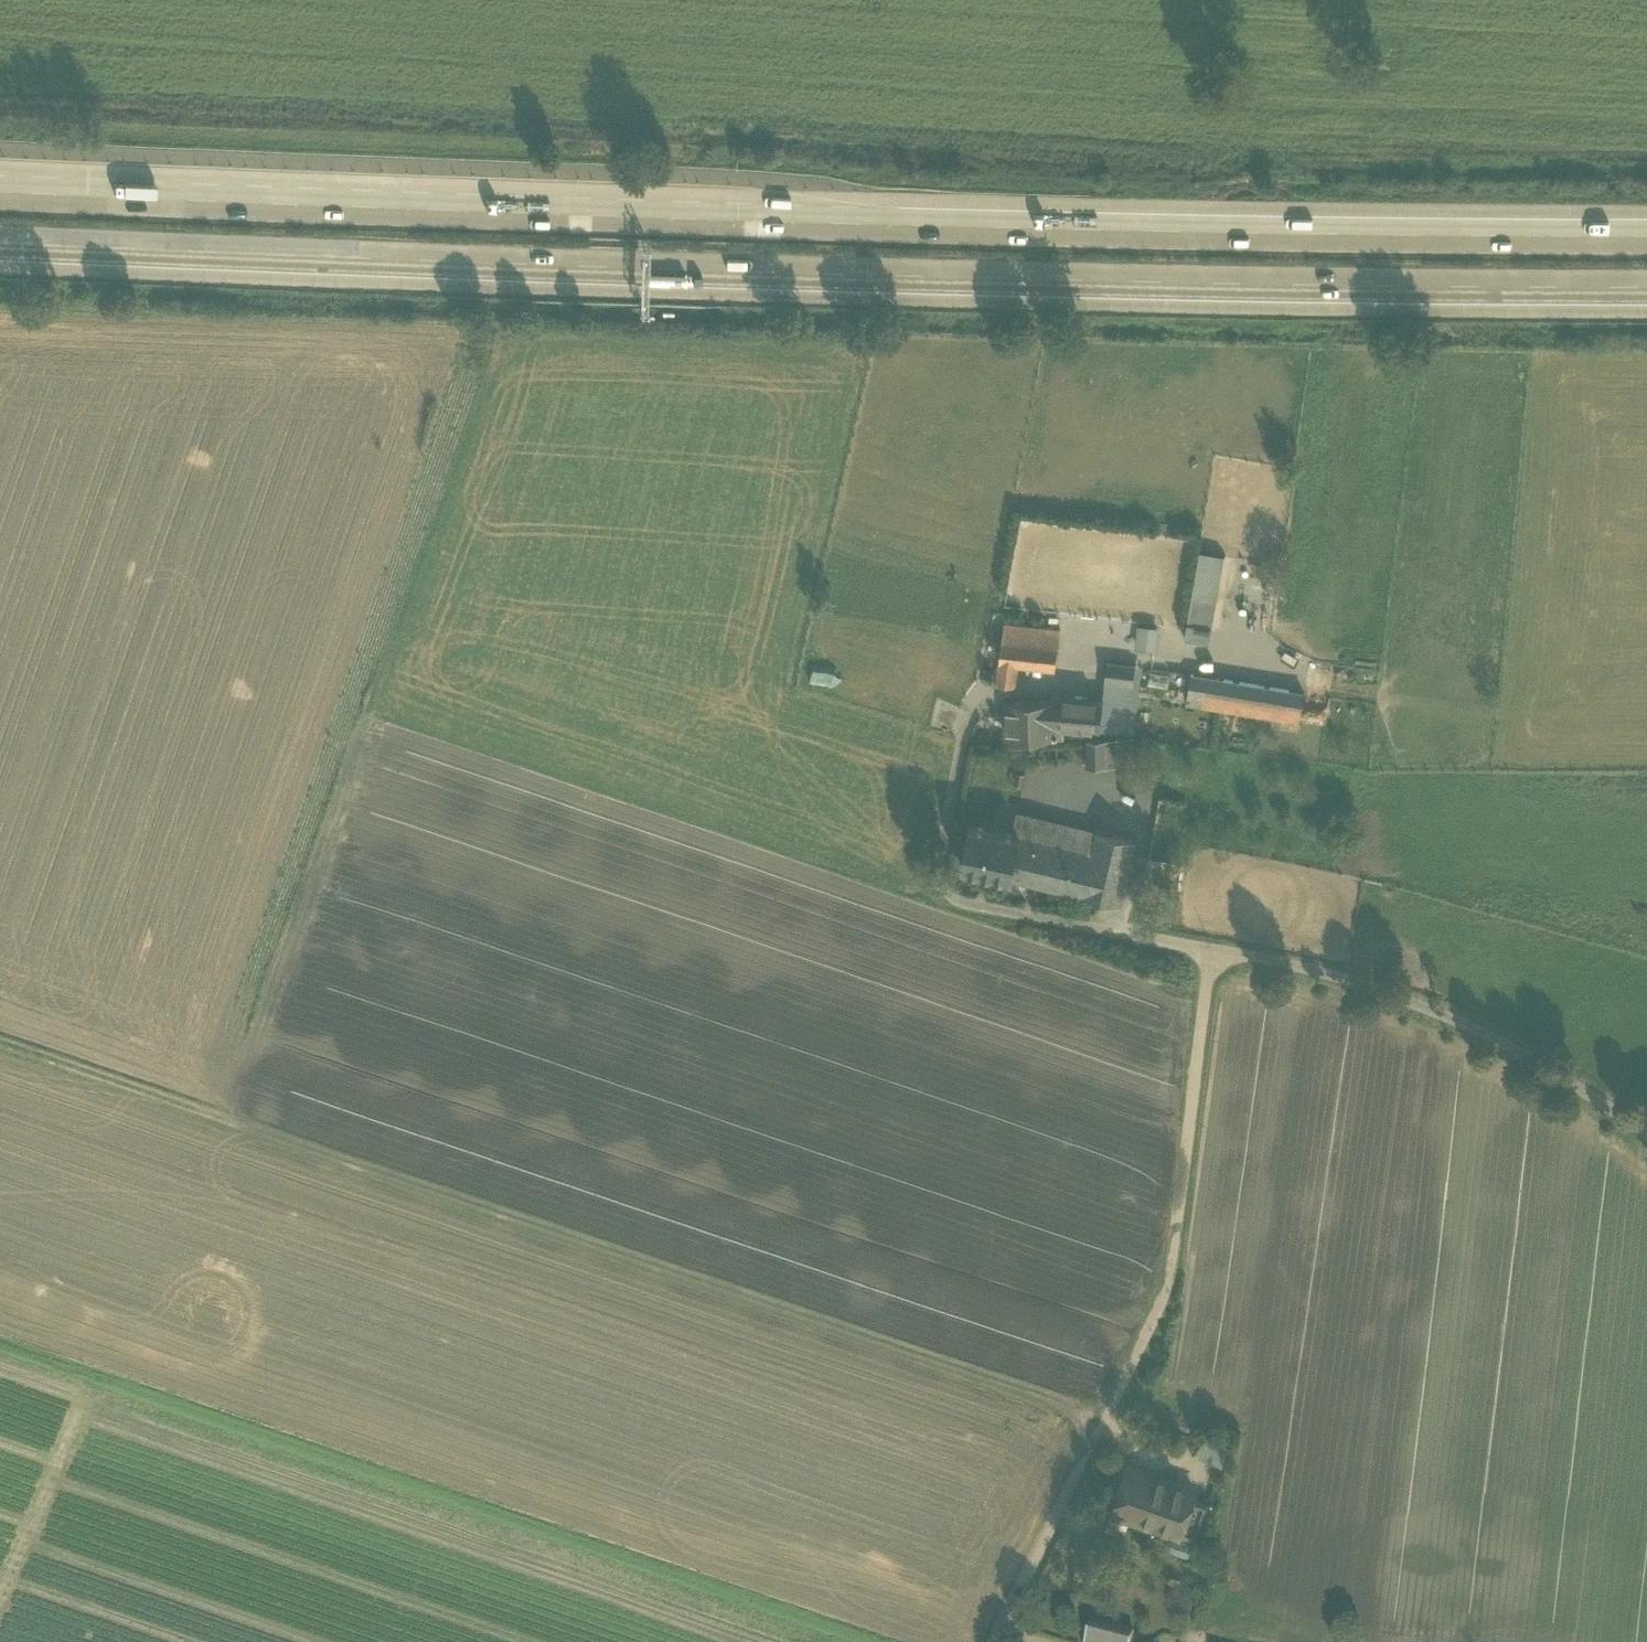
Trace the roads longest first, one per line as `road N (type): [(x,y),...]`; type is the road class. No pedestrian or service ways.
road 1 (motorway): [(1646,234),(929,225),(0,190)]
road 2 (motorway): [(0,242),(776,272),(1646,287)]
road 3 (track): [(1106,1416),(0,1043)]
road 4 (unclassified): [(1212,949),(1168,1288),(996,1641)]
road 5 (residential): [(1212,949),(969,905),(943,888),(937,865),(963,724),(989,693)]
road 6 (residential): [(1646,1133),(1509,1044),(1431,1010),(1364,984),(1212,949)]

